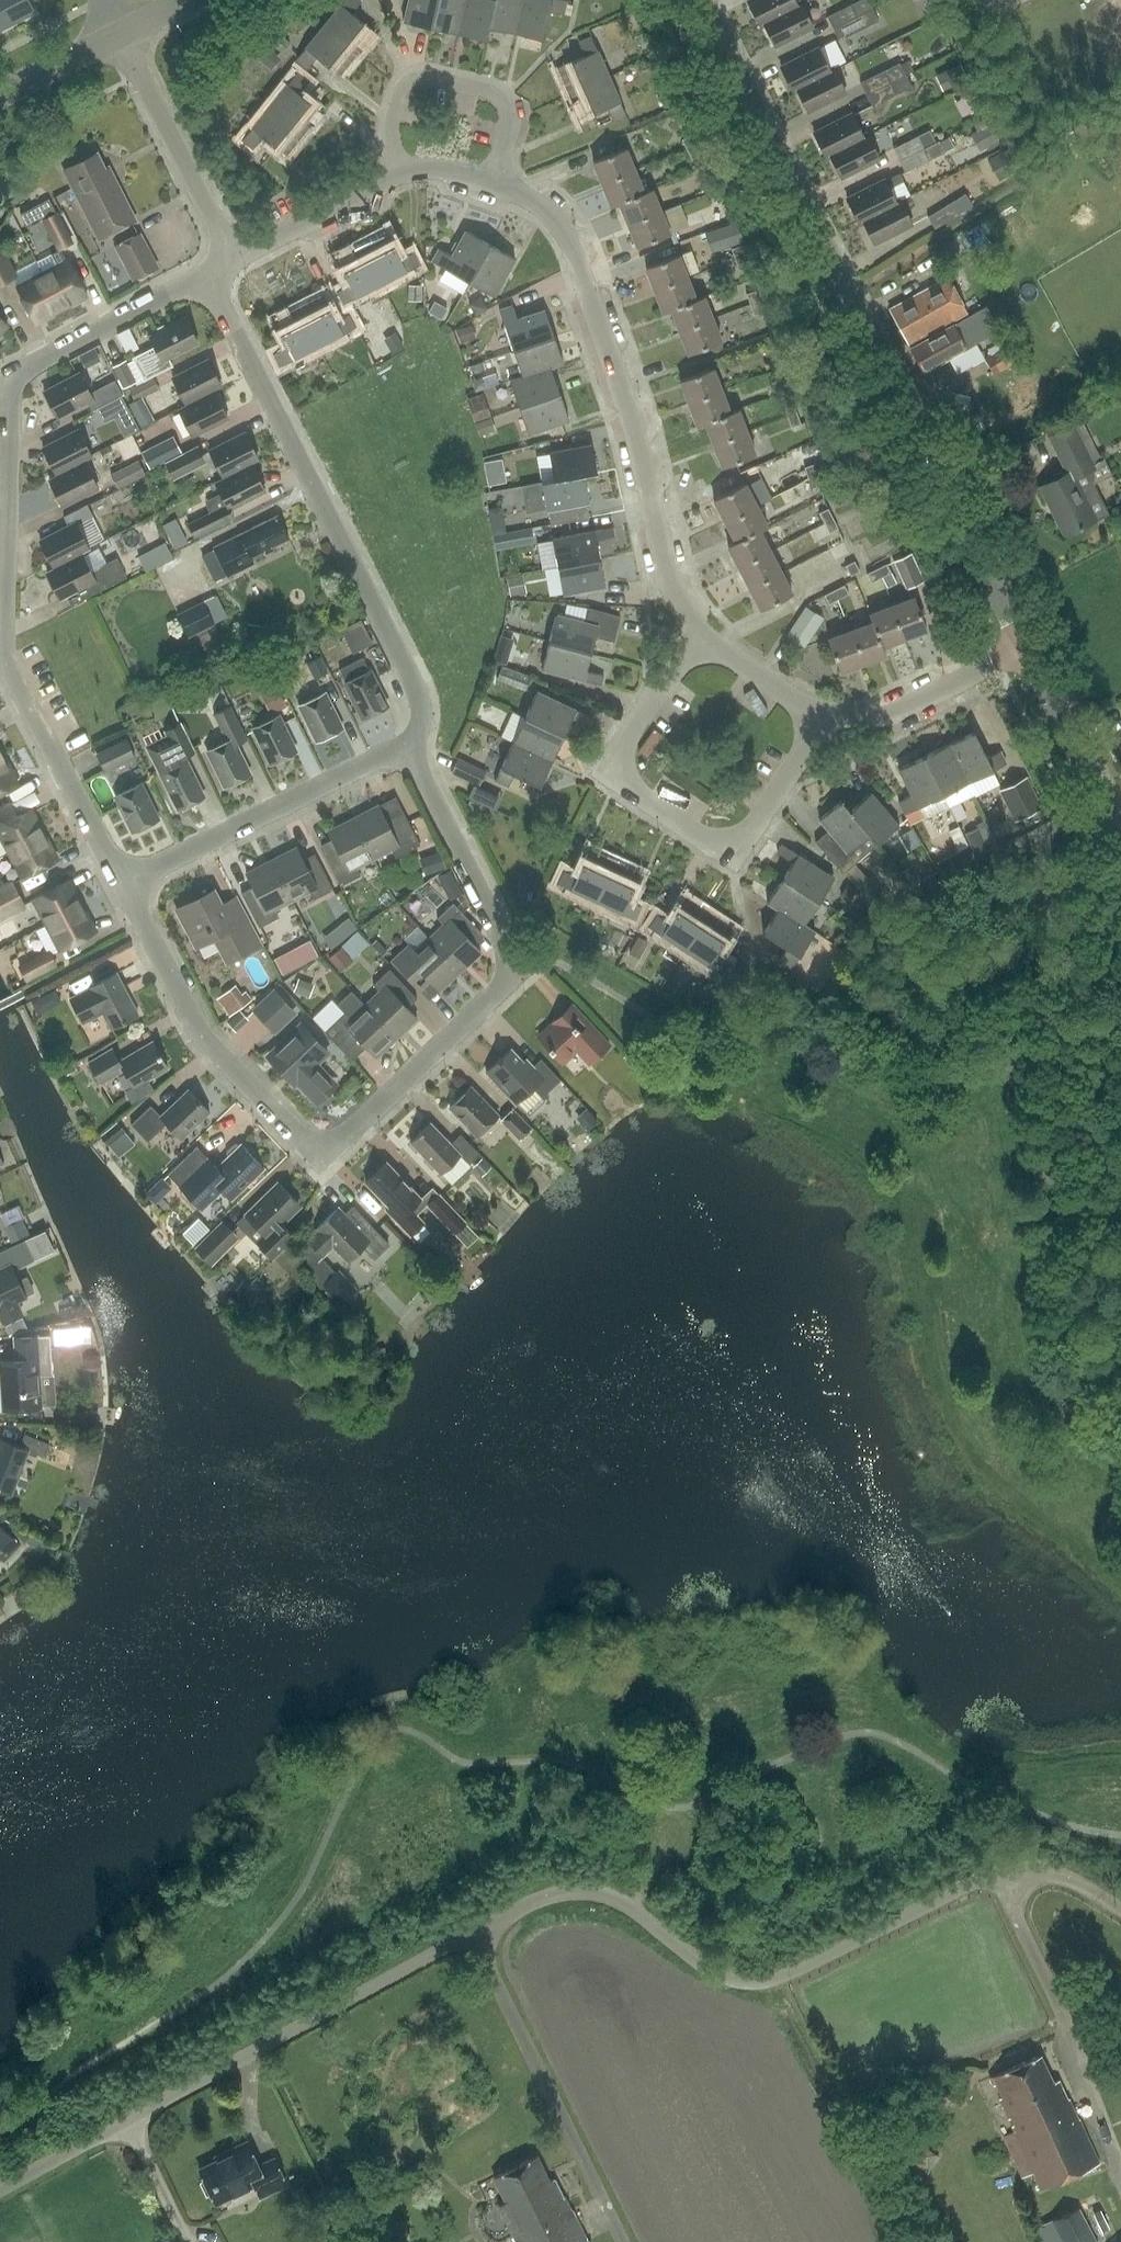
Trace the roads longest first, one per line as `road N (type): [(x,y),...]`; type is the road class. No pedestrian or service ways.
road 1 (unclassified): [(0,2191),(539,1901),(576,1890),(618,1901),(709,1970),(756,1983),(976,1880),(1013,1870),(1068,1880),(1120,1912)]
road 2 (residential): [(406,746),(518,968),(337,1146),(297,1141),(201,1037),(124,885)]
road 3 (residential): [(124,885),(4,660),(10,397),(16,377),(33,365),(206,276)]
road 4 (tertiary): [(1024,649),(702,0)]
road 5 (residential): [(406,746),(420,724),(419,698),(206,276)]
road 6 (residential): [(700,631),(668,581),(626,405),(578,263),(559,226),(531,200),(495,186)]
road 7 (residential): [(700,631),(615,758),(620,782),(714,848),(744,842),(819,713)]
road 8 (residential): [(124,885),(406,746)]
road 9 (residential): [(495,186),(508,103),(497,92),(420,73),(398,87),(388,125),(401,177)]
road 10 (residential): [(230,260),(123,32)]
road 11 (residential): [(819,713),(867,717),(905,708),(1024,649)]
road 12 (tertiary): [(1120,841),(1024,649)]
road 13 (residential): [(401,177),(230,260)]
road 14 (residential): [(819,713),(754,677),(700,631)]
road 15 (residential): [(0,93),(123,32)]

